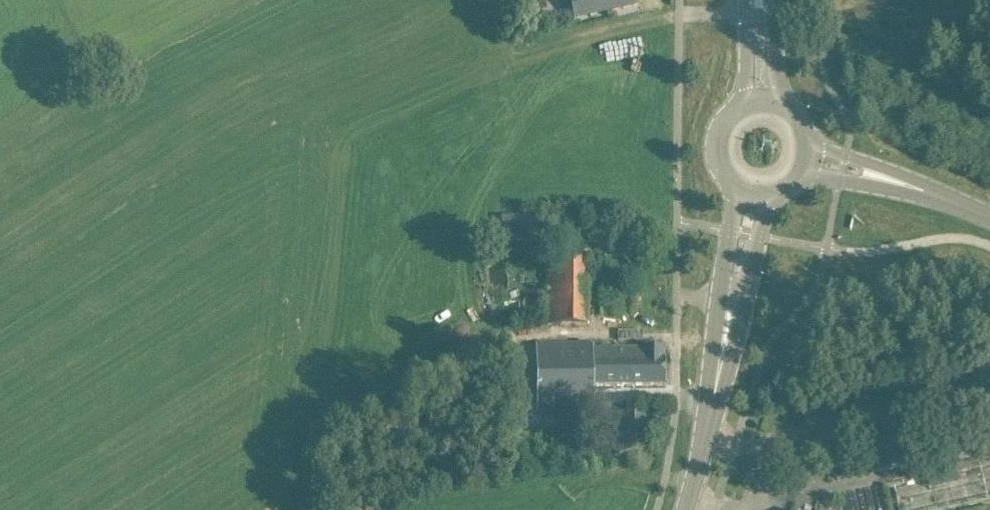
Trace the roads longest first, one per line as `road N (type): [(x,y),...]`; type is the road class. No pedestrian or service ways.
road 1 (tertiary): [(734,189),(715,403)]
road 2 (tertiary): [(715,403),(745,316),(766,199)]

